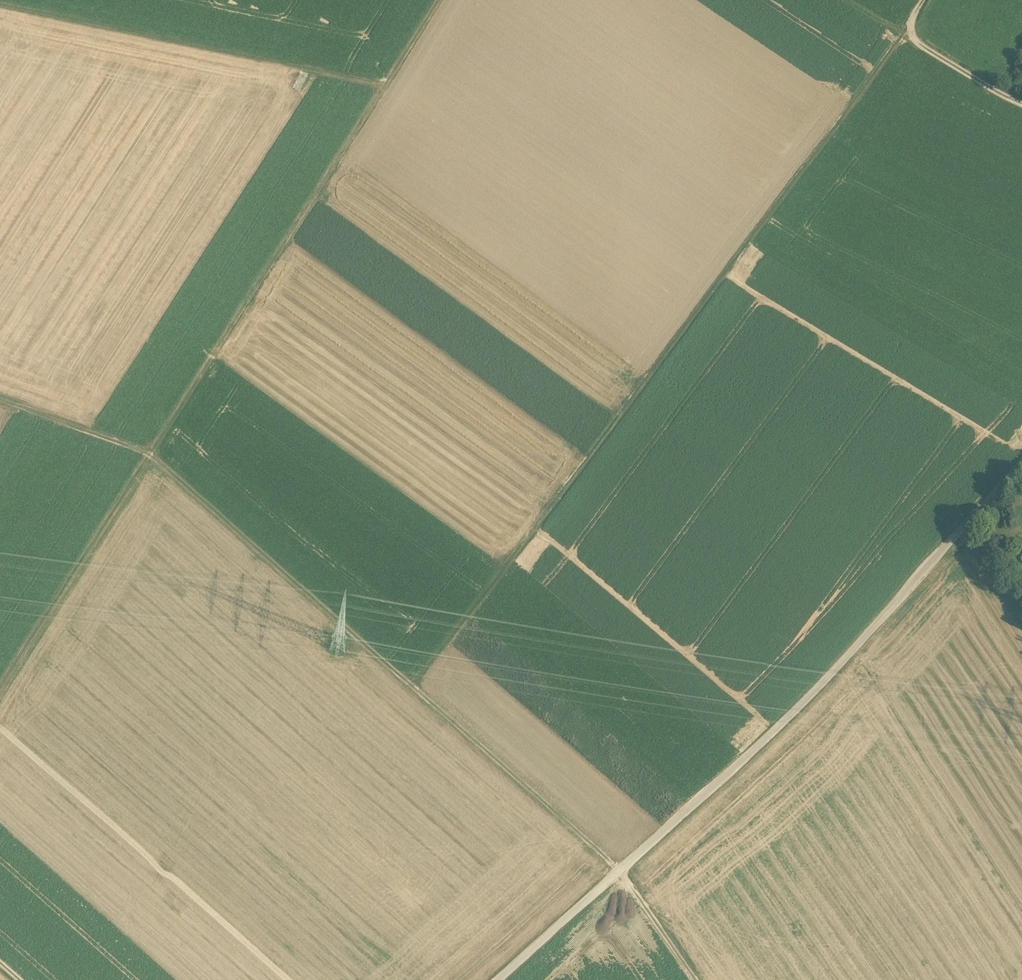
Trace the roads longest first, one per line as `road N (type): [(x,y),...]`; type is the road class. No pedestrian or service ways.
road 1 (track): [(697,979),(621,872),(148,456),(383,87),(0,7)]
road 2 (track): [(410,687),(905,36)]
road 3 (unclassified): [(1021,463),(787,720),(500,979)]
road 4 (track): [(0,687),(148,456),(0,400)]
road 5 (track): [(1021,103),(905,36)]

